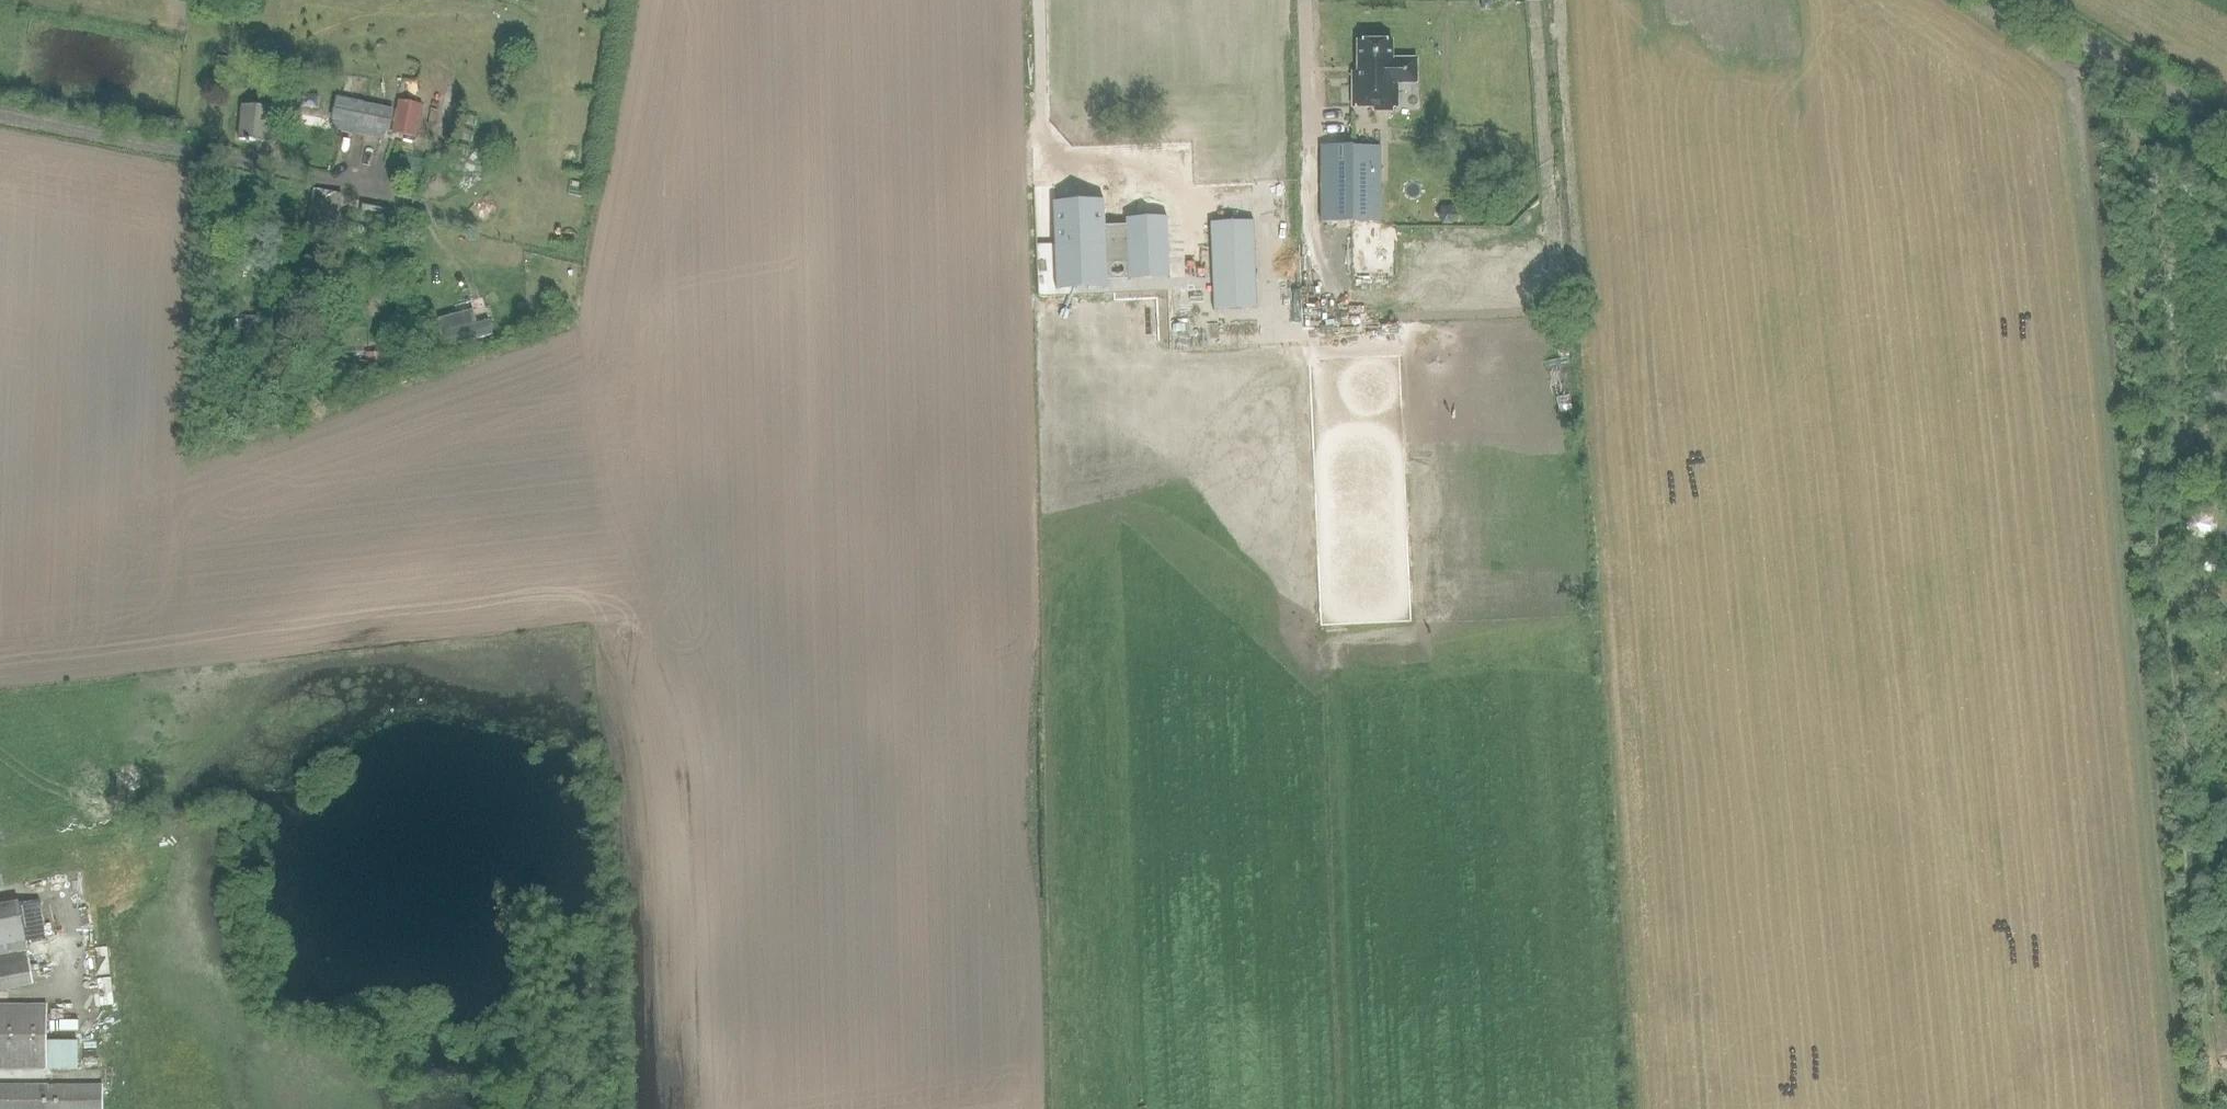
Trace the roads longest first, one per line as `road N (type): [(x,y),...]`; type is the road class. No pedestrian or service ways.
road 1 (unclassified): [(2226,132),(2014,0)]

